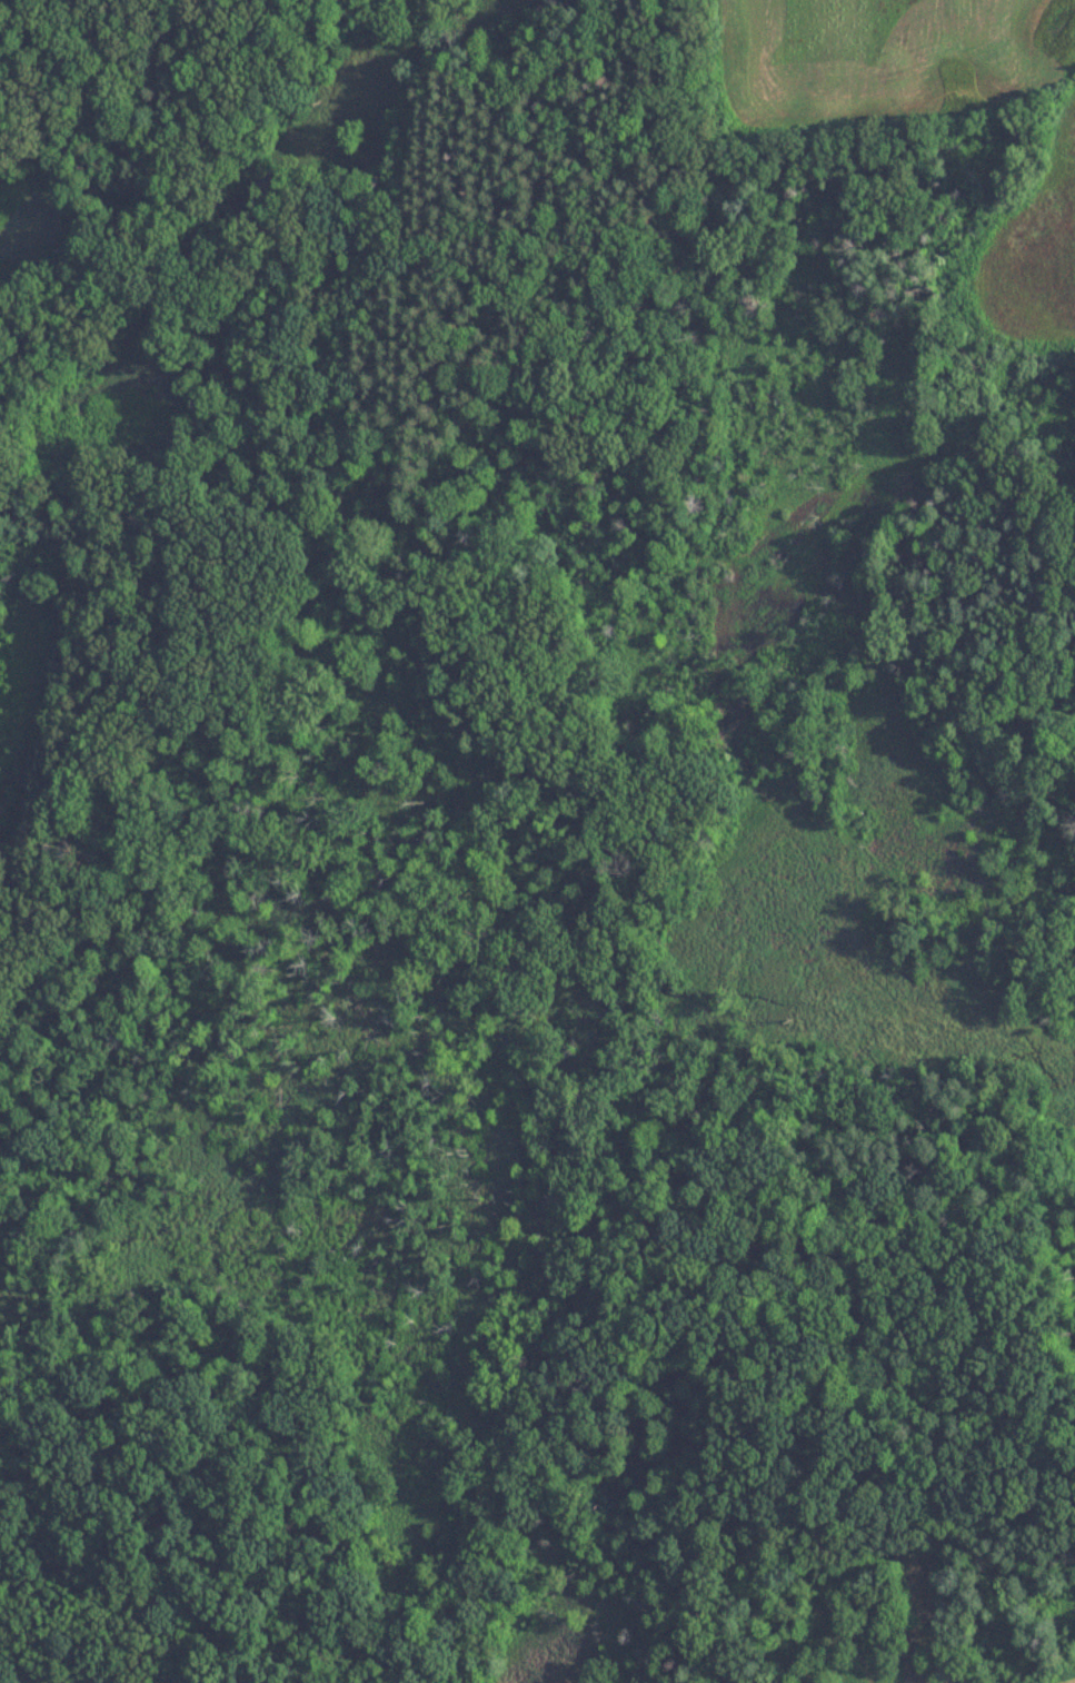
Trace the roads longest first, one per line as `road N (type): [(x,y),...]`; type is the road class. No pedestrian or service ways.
road 1 (residential): [(144,0),(160,167),(121,260),(0,371)]

